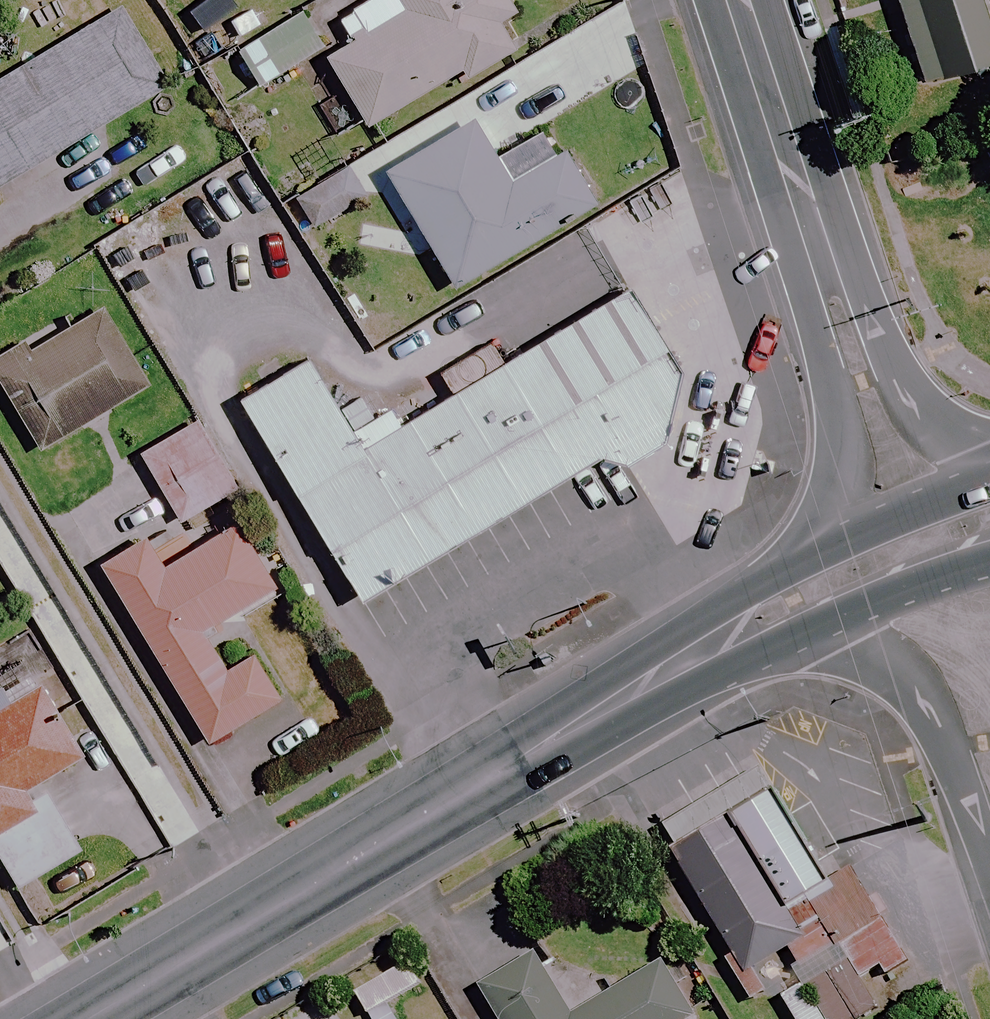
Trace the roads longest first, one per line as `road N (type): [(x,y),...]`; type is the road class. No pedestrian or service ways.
road 1 (secondary): [(679,668),(92,1018)]
road 2 (tertiary): [(818,553),(840,425),(812,243)]
road 3 (residential): [(989,857),(950,745),(898,677),(828,621)]
road 4 (tertiary): [(812,243),(891,370),(937,427),(989,457)]
road 5 (tertiary): [(812,243),(733,0)]
road 6 (secondary): [(818,553),(989,483)]
road 7 (secondary): [(679,668),(724,622),(818,553)]
road 8 (secondary): [(989,564),(828,621)]
road 9 (secondary): [(828,621),(775,646),(679,668)]

